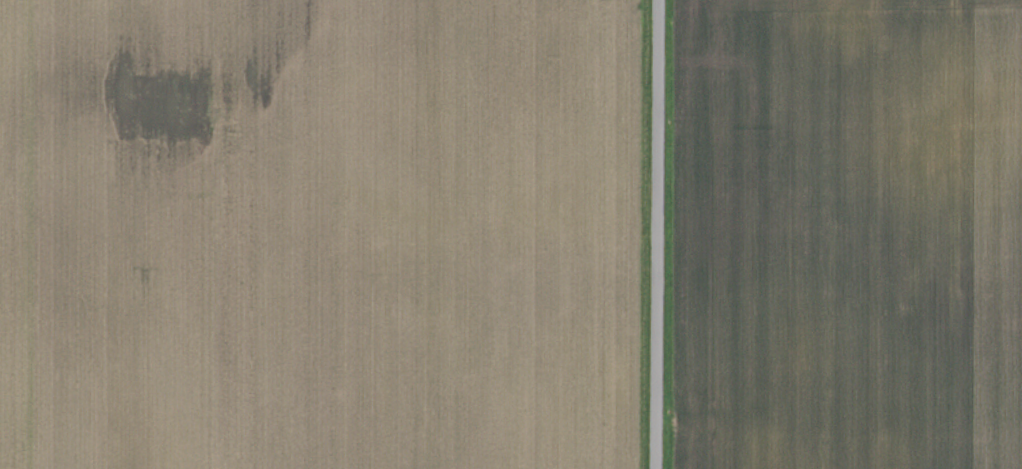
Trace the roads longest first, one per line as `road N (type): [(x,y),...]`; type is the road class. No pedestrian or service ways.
road 1 (tertiary): [(656,468),(660,0)]

